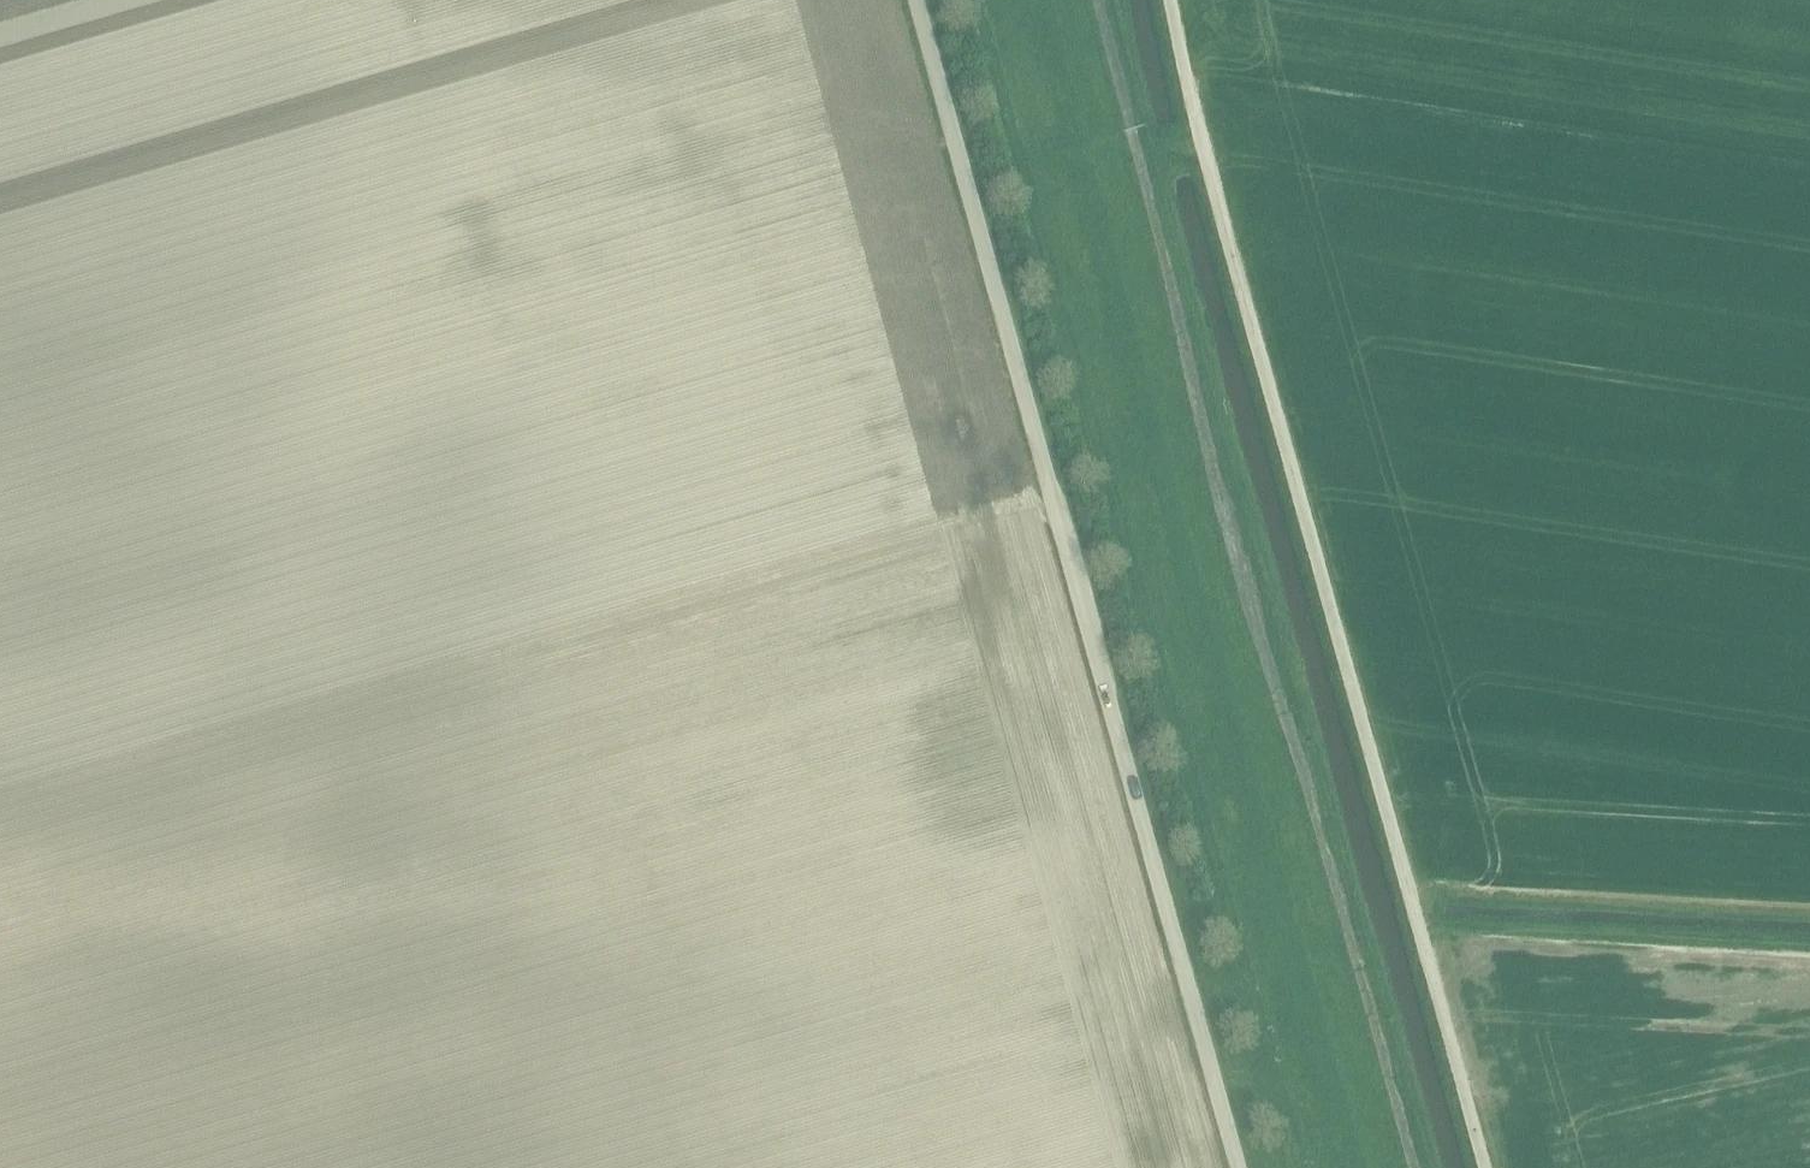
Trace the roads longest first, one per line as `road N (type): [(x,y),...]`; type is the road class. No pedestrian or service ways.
road 1 (track): [(1418,1167),(1185,350),(1096,0)]

